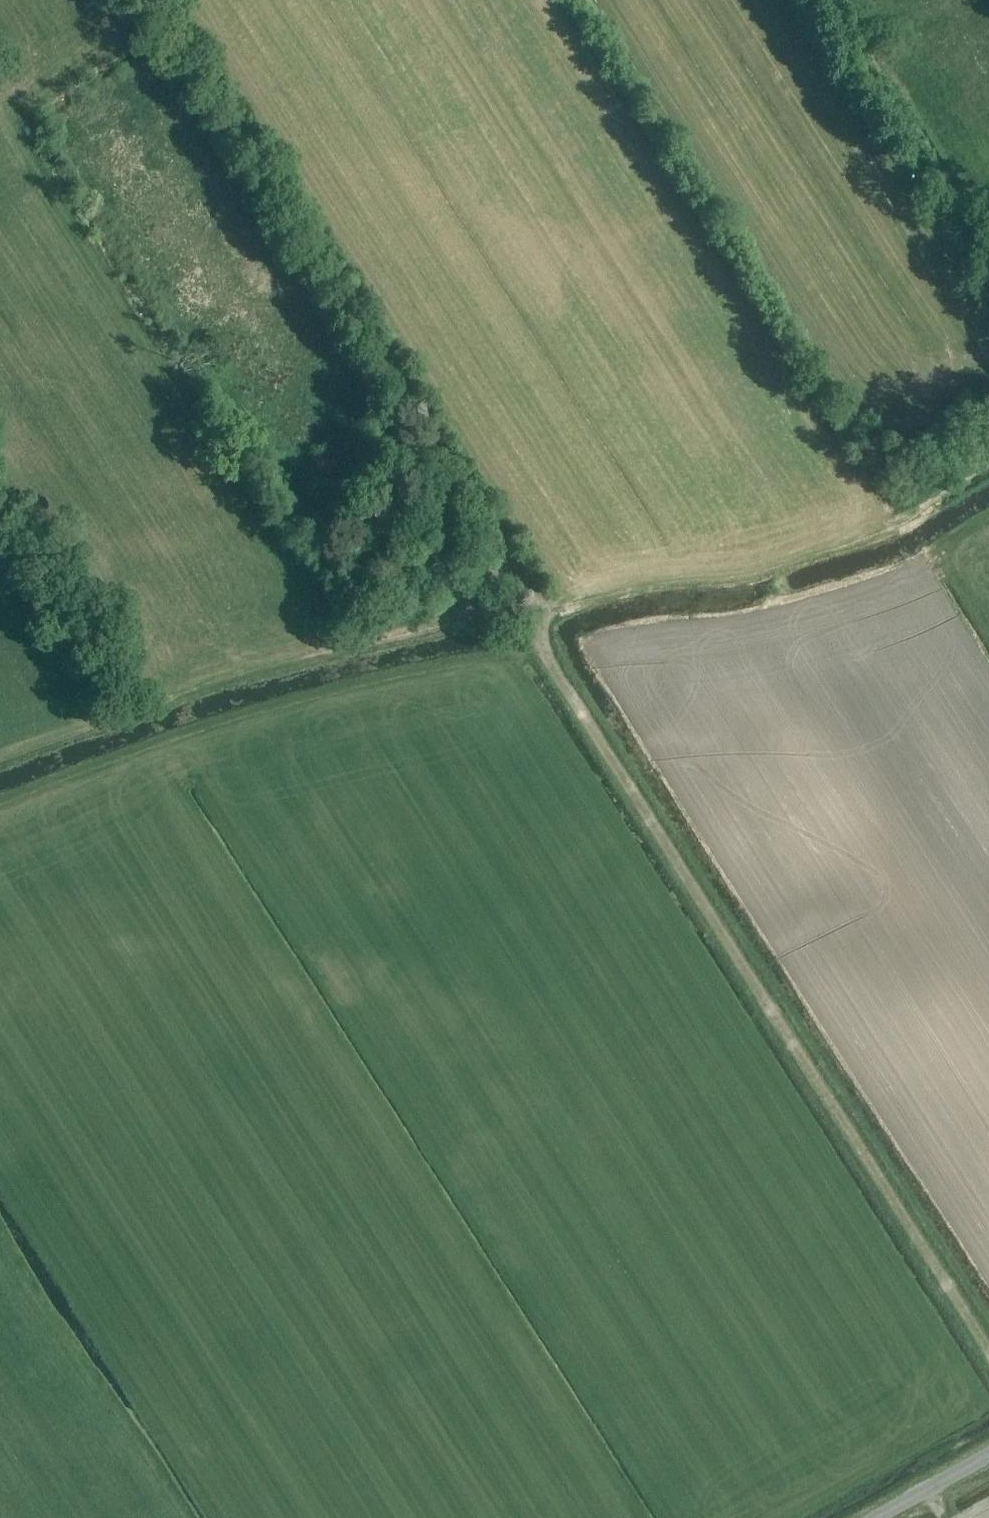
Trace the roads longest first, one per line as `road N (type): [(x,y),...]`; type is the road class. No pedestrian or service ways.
road 1 (track): [(988,1353),(560,675),(544,642),(541,608)]
road 2 (unclassified): [(988,1453),(872,1517)]

